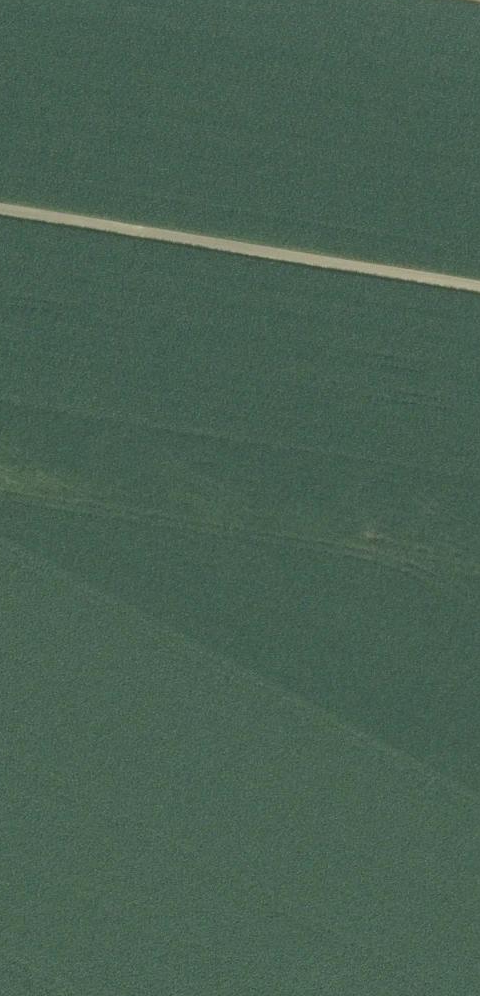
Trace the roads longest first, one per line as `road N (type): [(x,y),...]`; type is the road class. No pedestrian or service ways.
road 1 (track): [(0,211),(479,291)]

